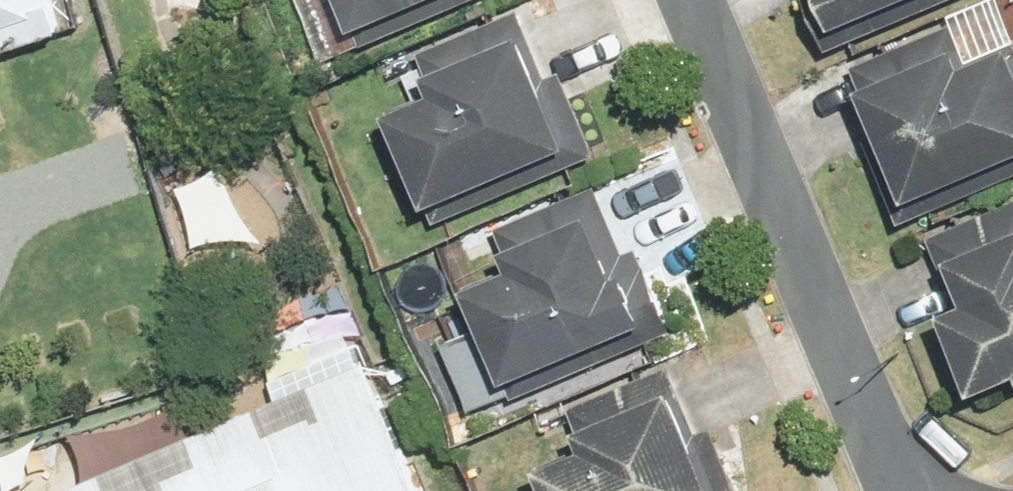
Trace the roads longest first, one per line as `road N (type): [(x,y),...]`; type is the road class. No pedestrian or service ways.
road 1 (residential): [(695,0),(914,490)]

